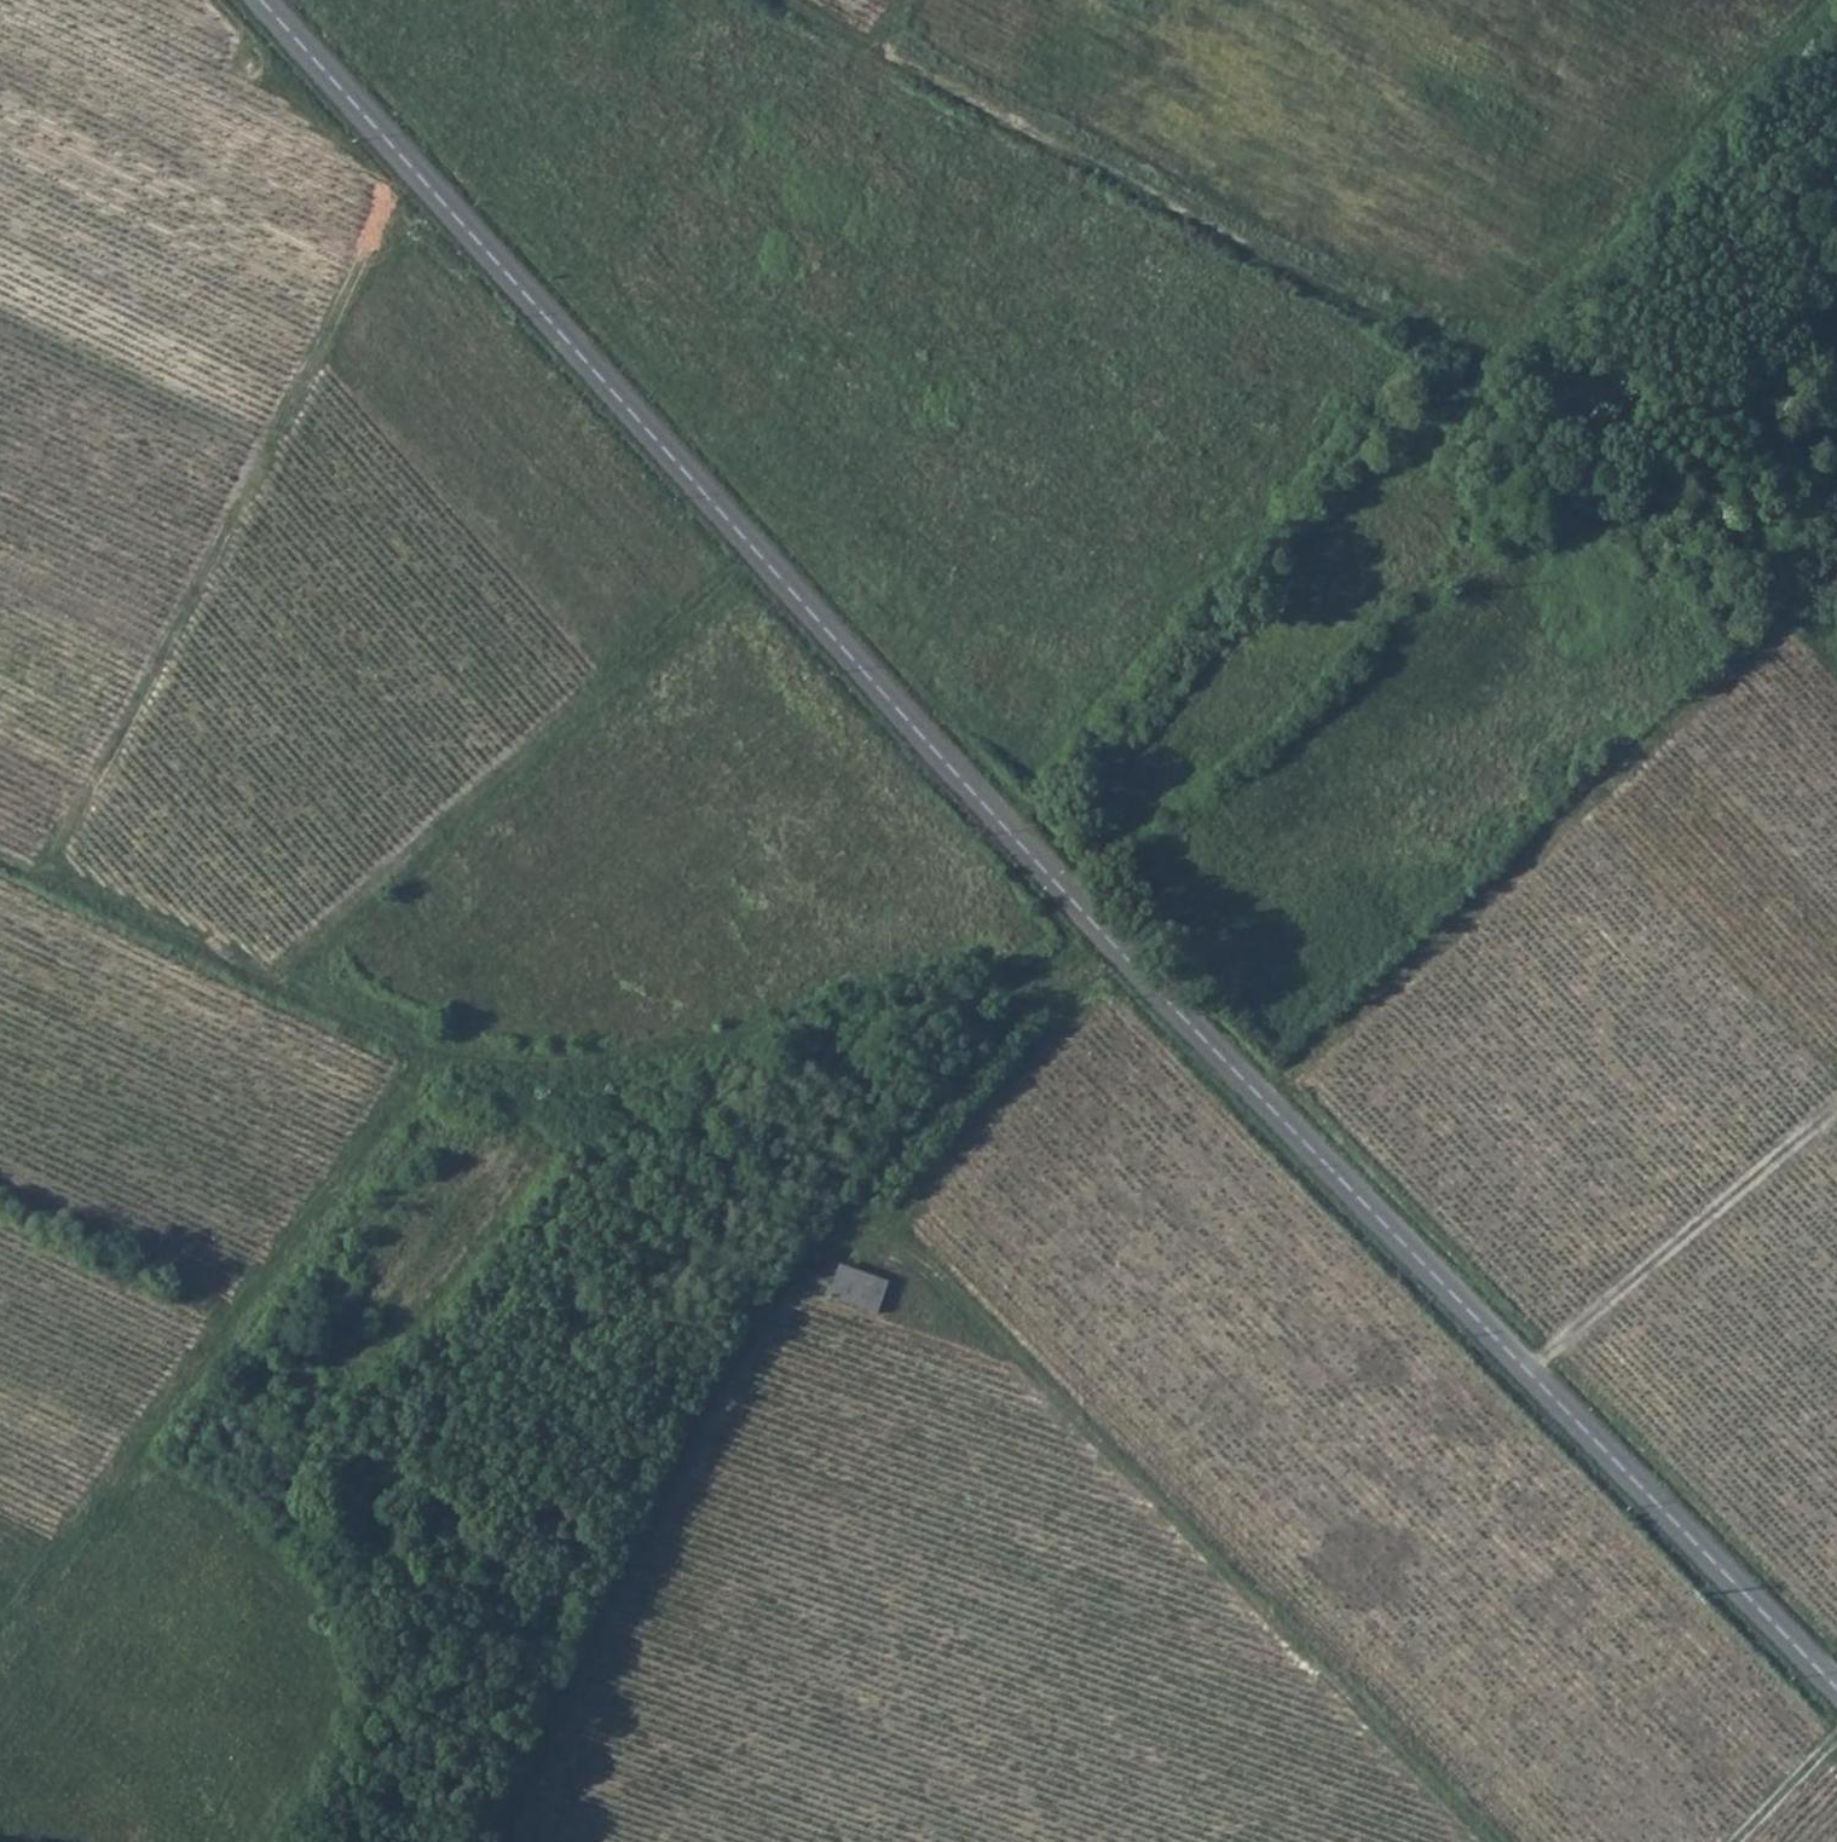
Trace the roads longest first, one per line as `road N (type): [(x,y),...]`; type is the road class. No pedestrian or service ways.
road 1 (tertiary): [(265,0),(1138,969),(1836,1691)]
road 2 (track): [(507,1841),(575,1676),(785,1281),(1020,1014),(1106,934)]

